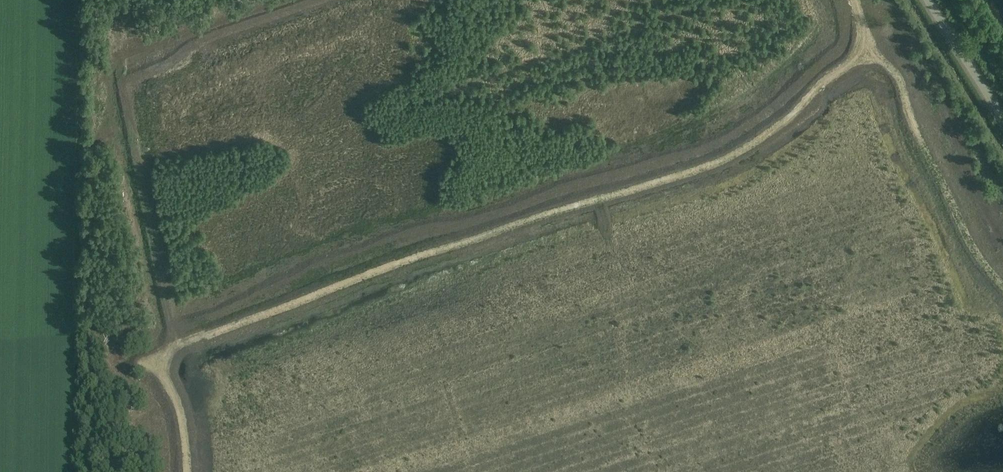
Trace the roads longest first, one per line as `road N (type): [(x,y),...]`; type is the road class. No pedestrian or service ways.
road 1 (unclassified): [(1002,121),(927,0)]

